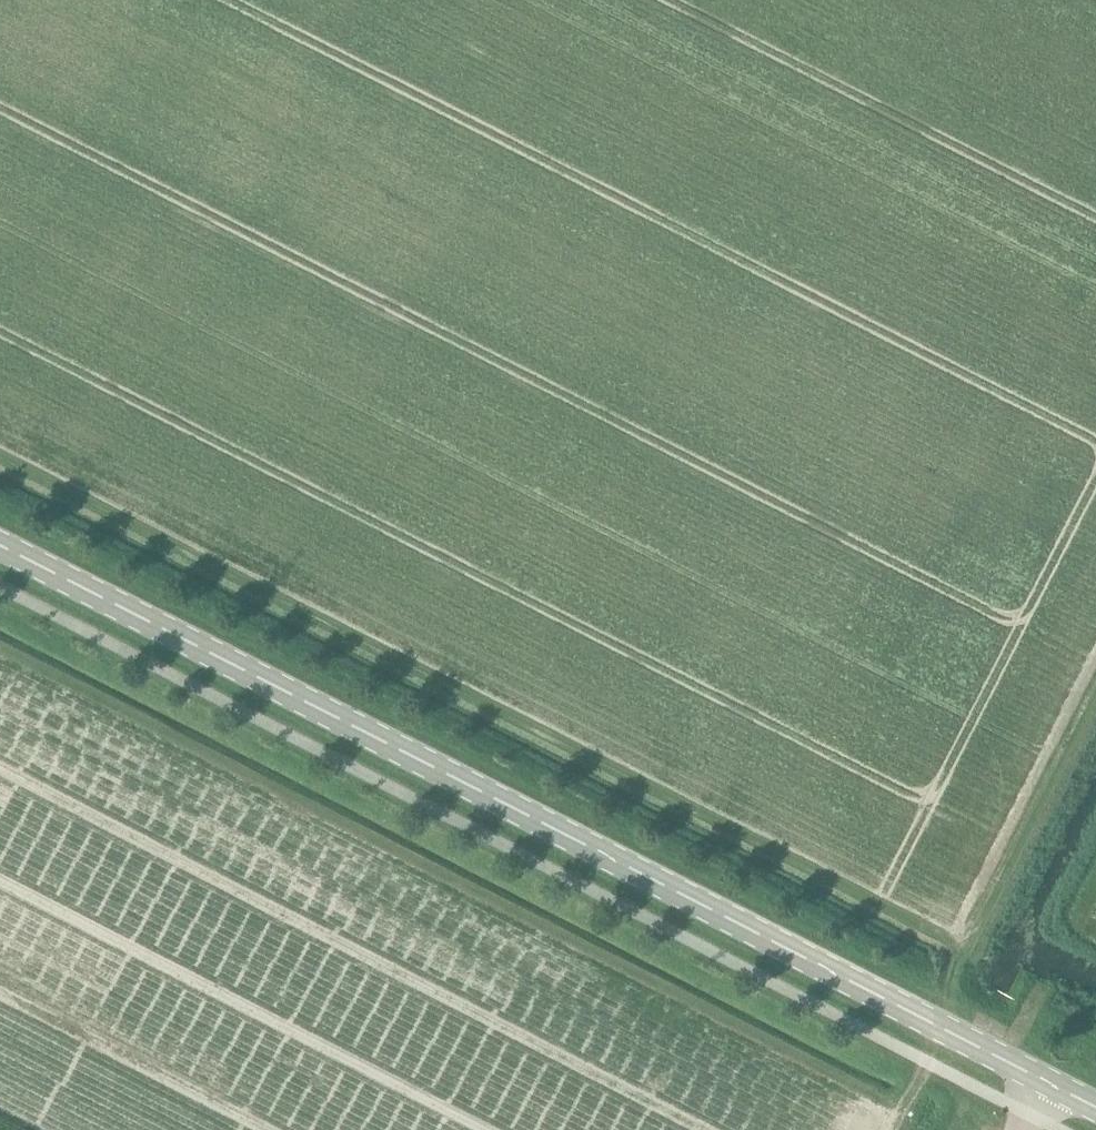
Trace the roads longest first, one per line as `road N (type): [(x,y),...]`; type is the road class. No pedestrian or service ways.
road 1 (secondary): [(0,548),(1045,1080)]

